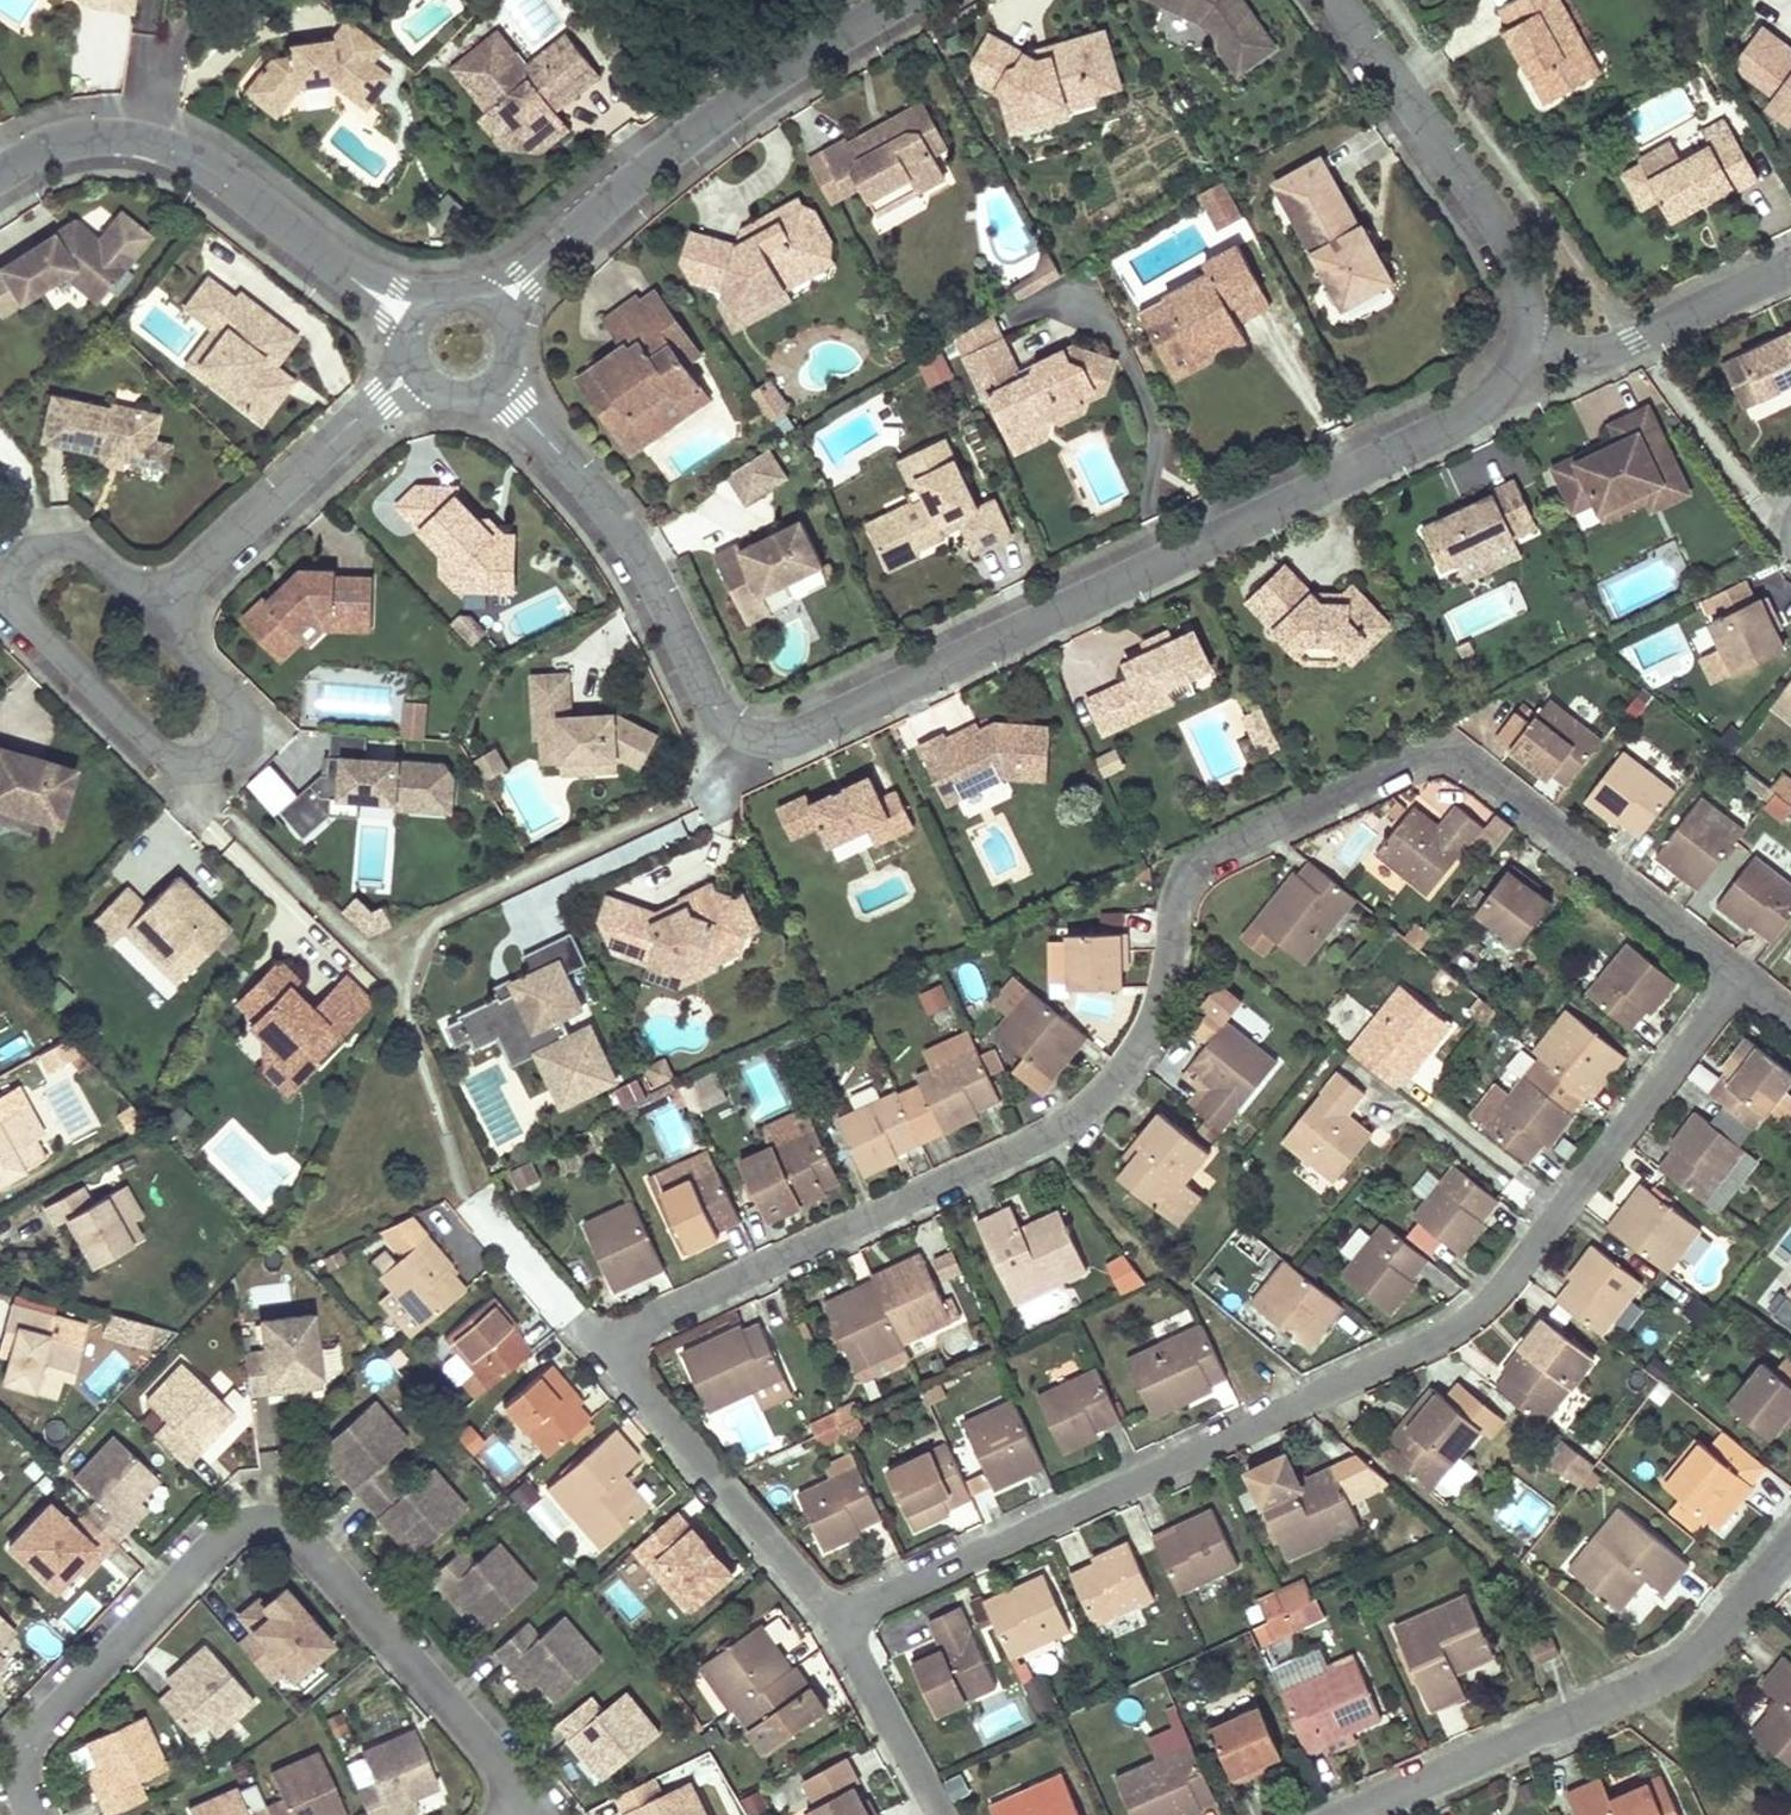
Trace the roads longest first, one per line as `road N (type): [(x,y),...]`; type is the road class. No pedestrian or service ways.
road 1 (residential): [(837,1619),(629,1378),(626,1338),(642,1323),(1075,1117),(1146,1034),(1162,996),(1177,892),(1204,857),(1416,757),(1457,753),(1742,973)]
road 2 (residential): [(1525,337),(1493,394),(1460,420),(800,735),(769,740),(735,731),(718,713),(626,532),(488,381)]
road 3 (residential): [(1742,973),(1511,1280),(1464,1324),(837,1619)]
road 4 (residential): [(540,1814),(296,1532),(263,1522),(229,1534),(38,1731),(22,1769),(34,1814)]
road 5 (residential): [(94,559),(67,546),(37,553),(19,578),(21,608),(159,749),(202,761),(228,744),(233,700),(149,613)]
road 6 (residential): [(1790,1544),(1699,1653),(1671,1675),(1354,1814)]
road 7 (unclassified): [(490,308),(624,185),(719,110),(898,0)]
road 8 (residential): [(1336,0),(1504,231),(1525,285),(1525,337)]
road 9 (residential): [(422,372),(381,398),(149,613)]
road 10 (unclassified): [(146,141),(200,160),(416,327)]
road 11 (residential): [(1525,337),(1594,354),(1790,265)]
road 12 (residential): [(942,1814),(837,1619)]
road 13 (unclassified): [(0,173),(86,137),(146,141)]

